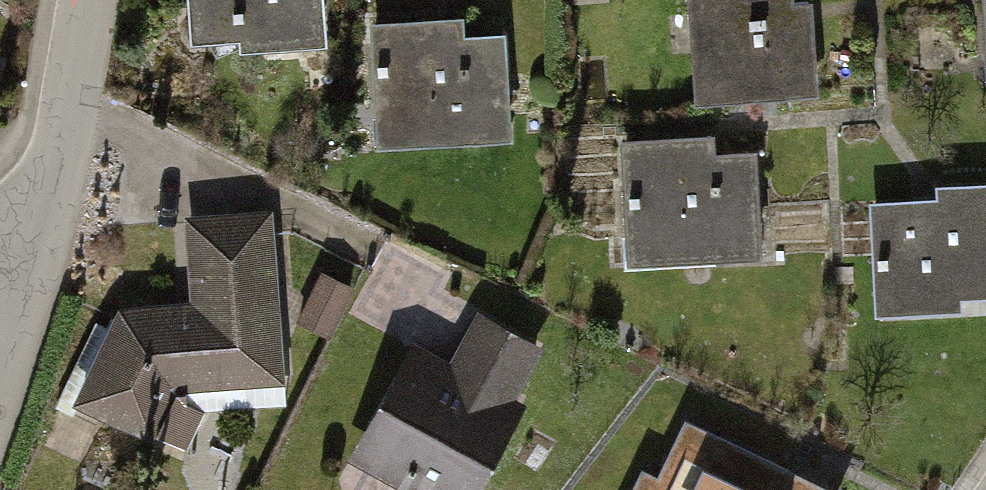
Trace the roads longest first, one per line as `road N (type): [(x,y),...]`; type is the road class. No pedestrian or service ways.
road 1 (residential): [(88,0),(36,270)]

